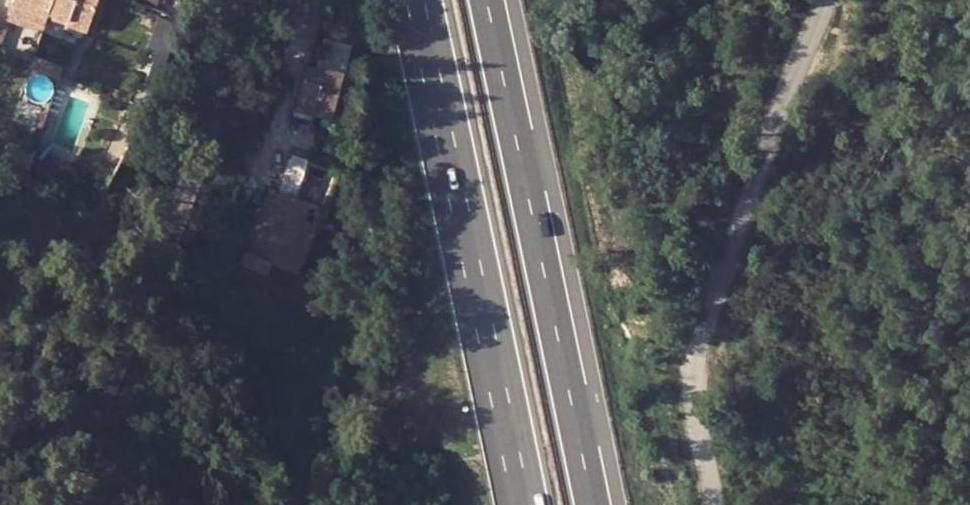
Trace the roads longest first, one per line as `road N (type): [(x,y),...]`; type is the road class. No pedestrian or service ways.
road 1 (tertiary): [(54,504),(223,87),(234,0)]
road 2 (residential): [(719,504),(691,400),(696,340),(823,0)]
road 3 (motorway): [(599,504),(489,0)]
road 4 (motorway): [(410,0),(514,504)]

